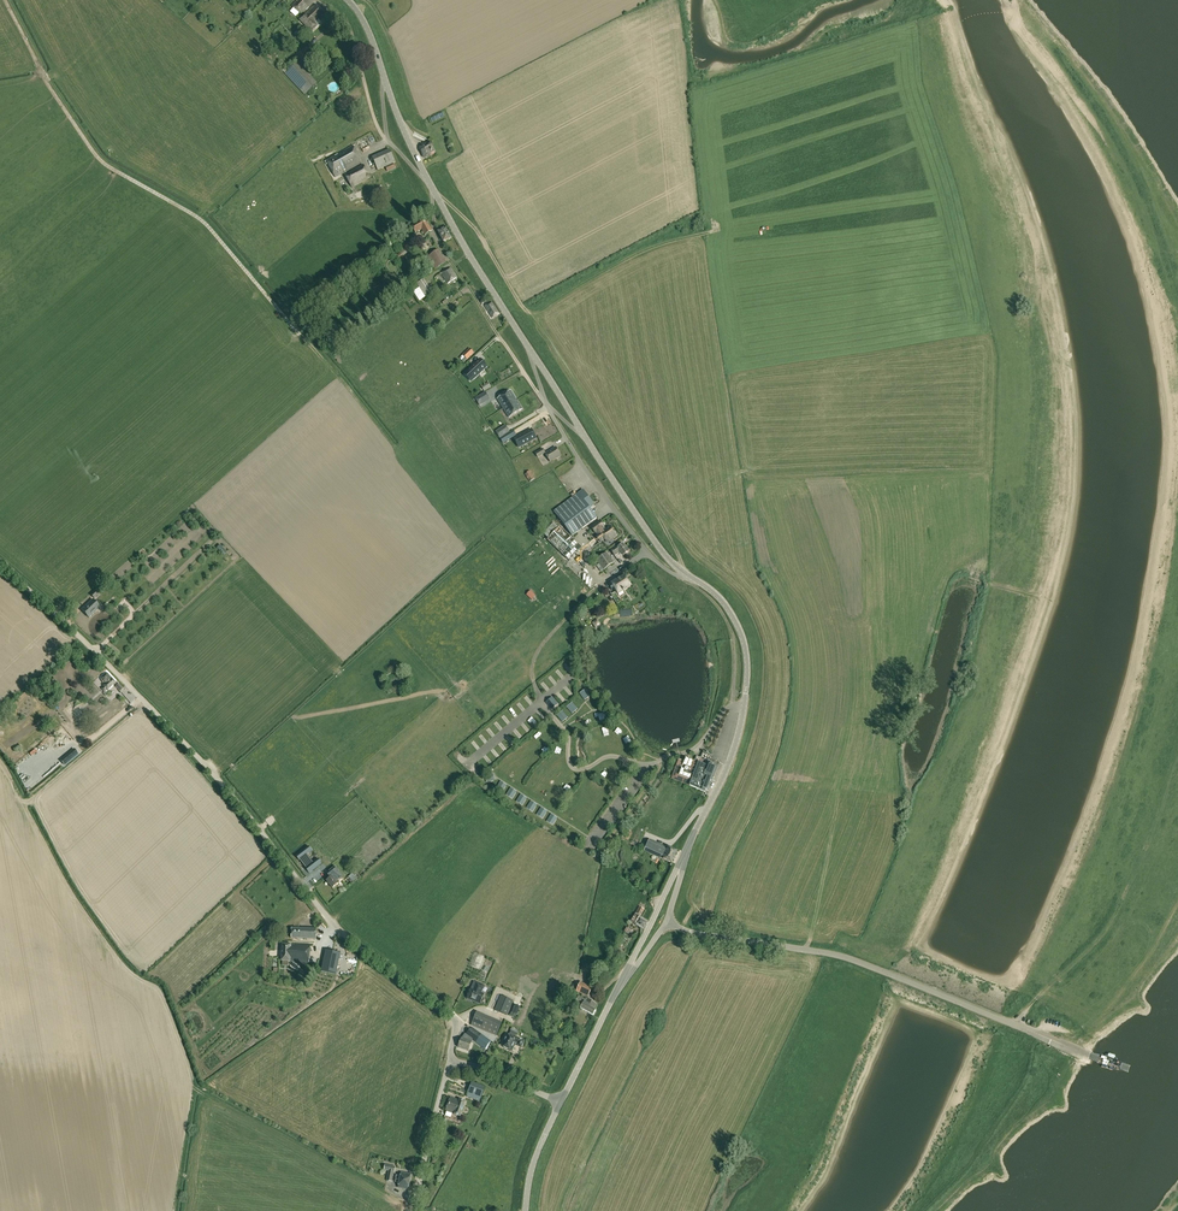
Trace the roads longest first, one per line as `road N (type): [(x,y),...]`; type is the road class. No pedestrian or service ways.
road 1 (unclassified): [(449,1060),(452,1016),(348,940),(130,688),(0,565)]
road 2 (tertiary): [(1081,1054),(858,962),(665,922)]
road 3 (track): [(434,191),(471,226),(534,314),(630,257),(716,230)]
road 4 (track): [(1177,750),(1111,922),(1010,1023)]
road 5 (track): [(534,314),(692,578)]
road 6 (tertiary): [(685,853),(729,763),(747,683),(734,619),(692,578)]
road 7 (residential): [(434,191),(440,249),(547,405)]
road 8 (residential): [(547,405),(651,557),(692,578)]
road 9 (tertiary): [(526,344),(434,191)]
road 10 (tertiary): [(692,578),(661,550),(586,439)]
road 11 (unclassified): [(414,1210),(449,1060)]
road 12 (tertiary): [(560,1104),(625,975)]
road 13 (residential): [(379,64),(386,136),(433,189)]
road 14 (tertiary): [(433,189),(379,64)]
road 15 (tertiary): [(625,975),(685,853)]

